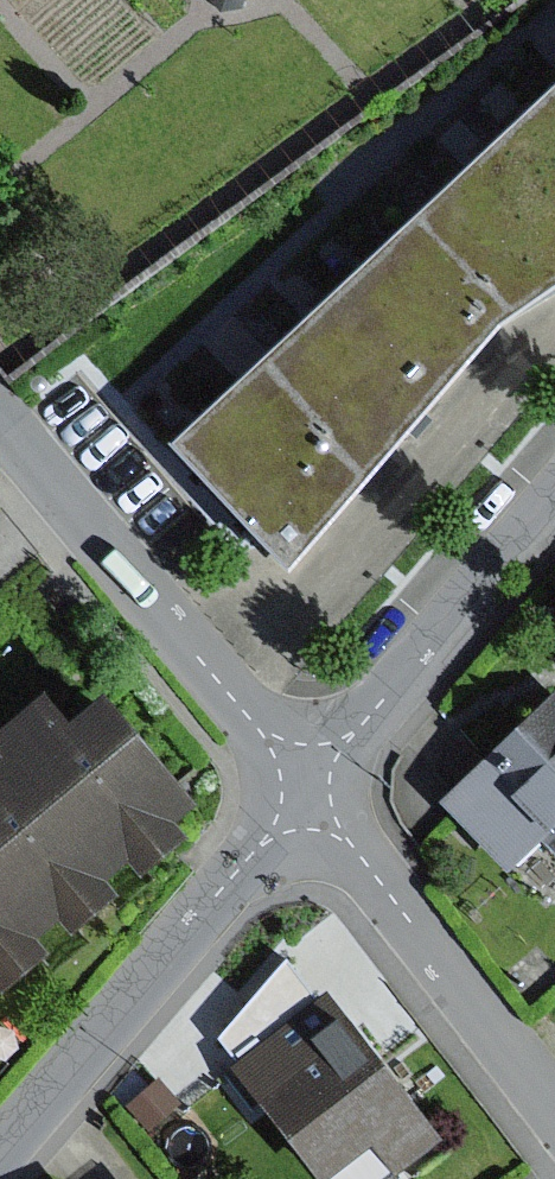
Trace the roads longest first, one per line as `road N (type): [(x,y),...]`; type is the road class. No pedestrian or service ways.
road 1 (residential): [(0,413),(308,788)]
road 2 (residential): [(0,1150),(308,788)]
road 3 (residential): [(308,788),(554,1109)]
road 4 (residential): [(308,788),(554,504)]

